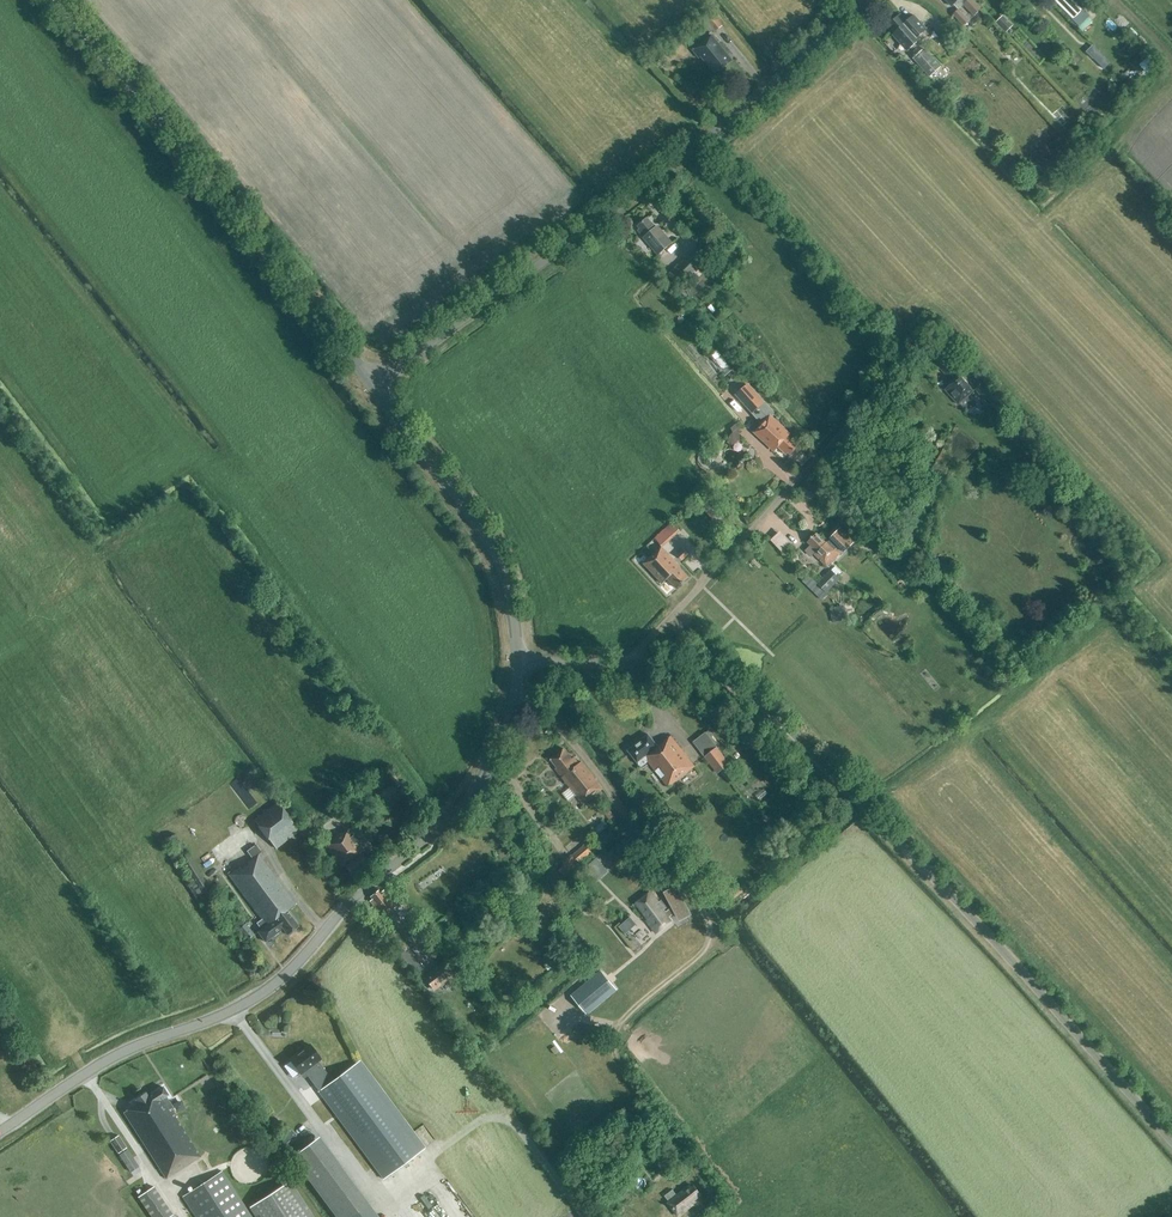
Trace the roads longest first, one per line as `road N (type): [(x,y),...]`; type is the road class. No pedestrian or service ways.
road 1 (unclassified): [(516,658),(675,664),(746,692),(797,734),(1171,1144)]
road 2 (tertiary): [(0,1128),(96,1062),(233,1009),(280,980),(336,914),(447,816),(480,776),(500,741),(516,658)]
road 3 (unclassified): [(373,387),(712,130),(860,0)]
road 4 (track): [(514,690),(595,764),(708,920),(708,945),(622,1019),(614,1046),(694,1164)]
road 5 (tertiary): [(373,387),(54,0)]
road 6 (track): [(632,660),(925,332)]
road 7 (tertiary): [(516,658),(506,576),(490,543),(373,387)]

